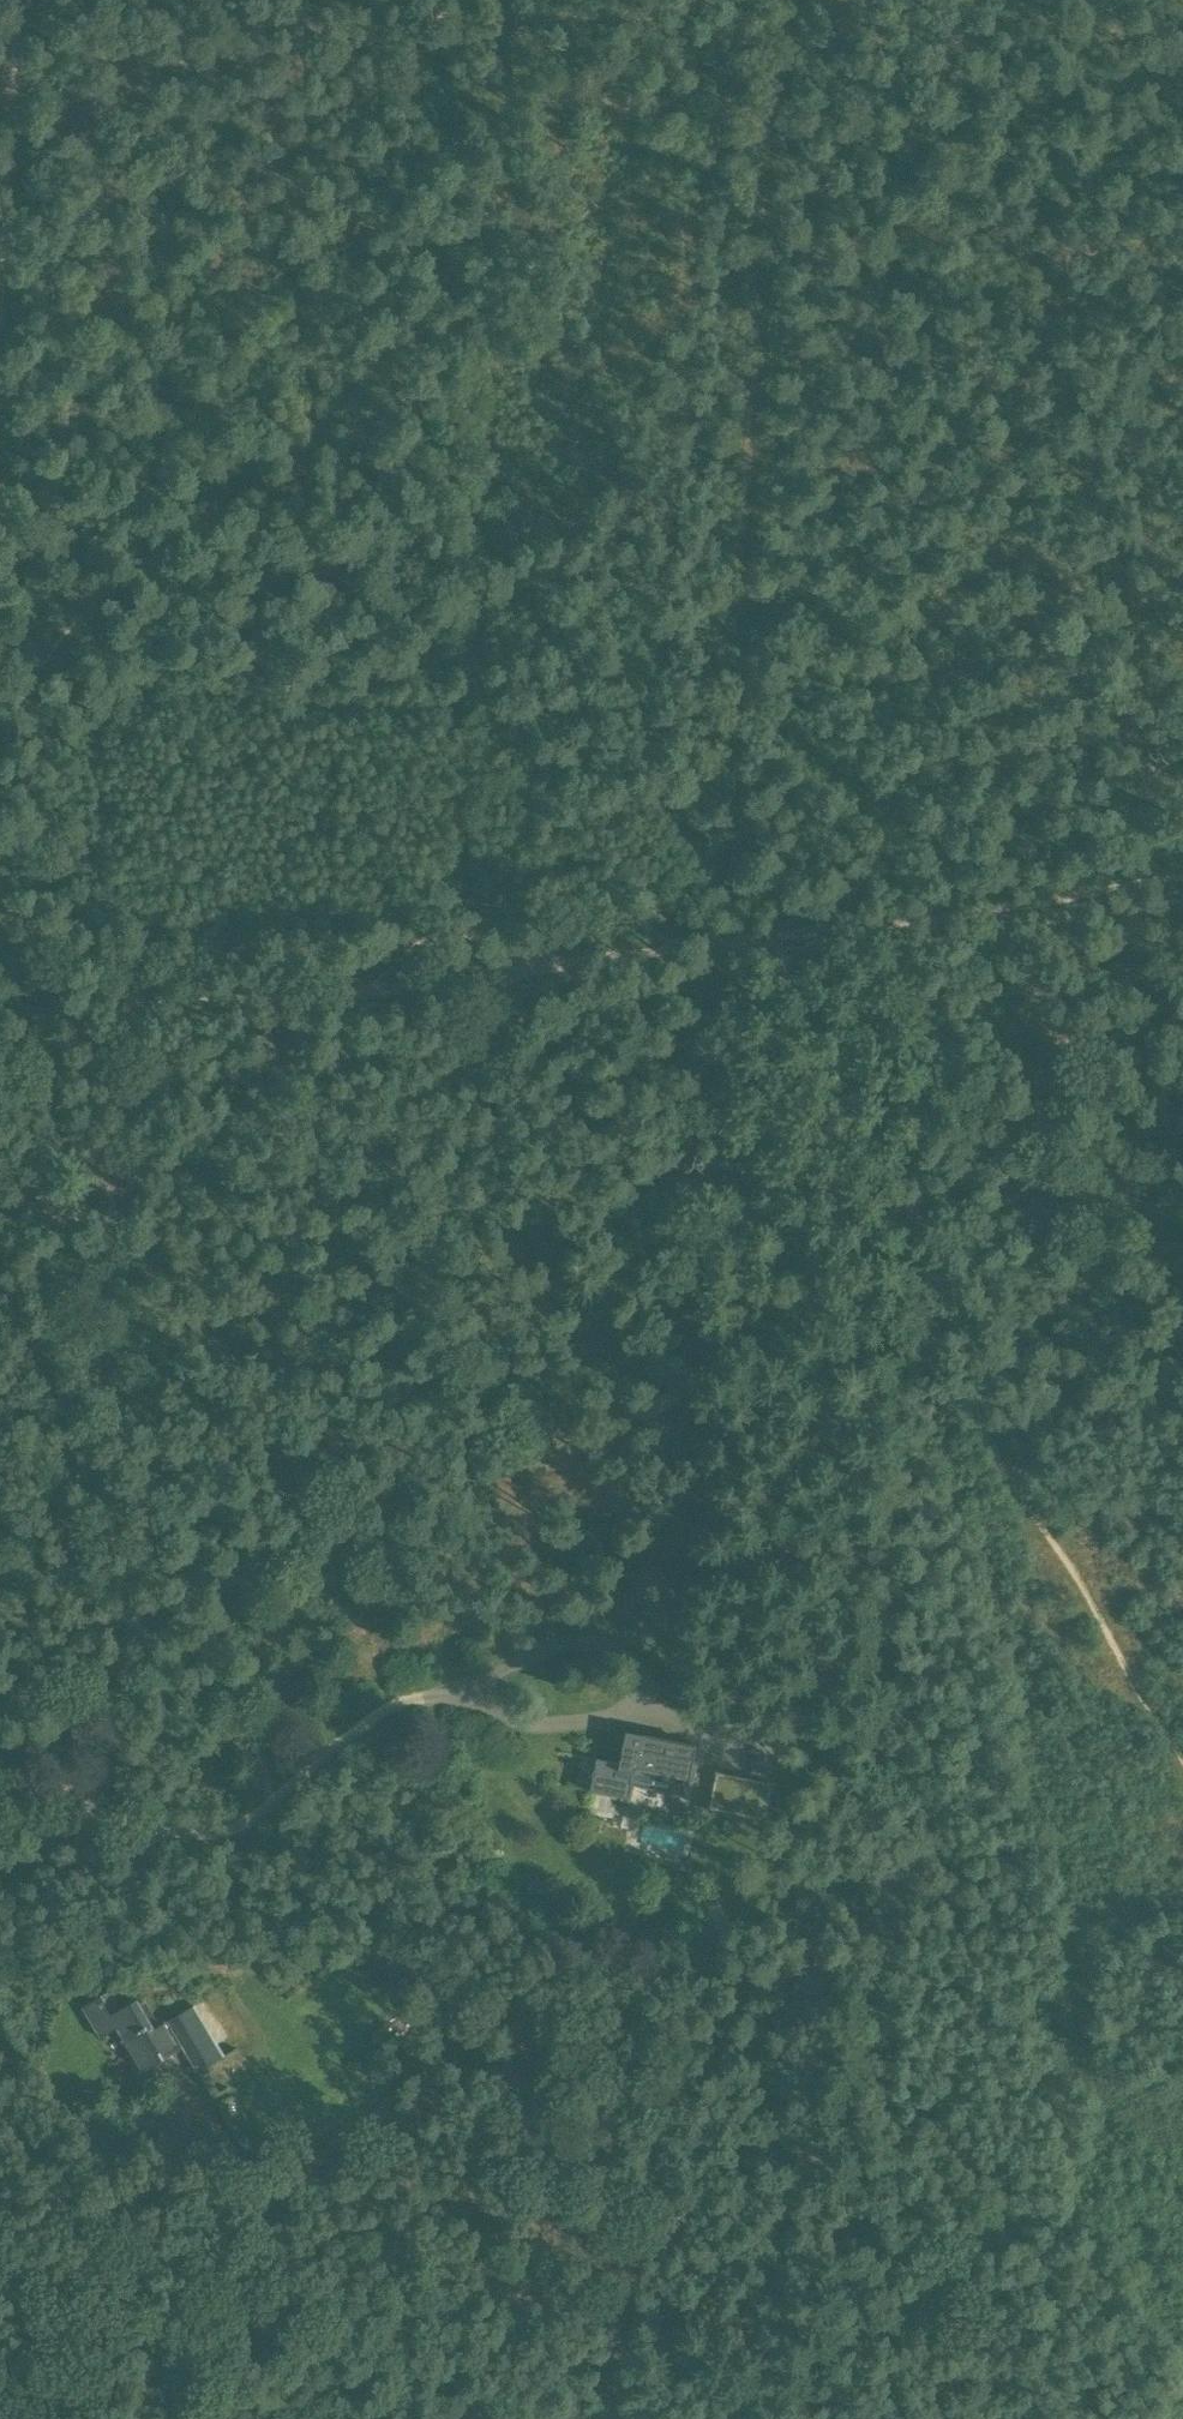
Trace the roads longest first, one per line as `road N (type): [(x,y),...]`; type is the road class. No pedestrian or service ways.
road 1 (track): [(1,1005),(264,1000),(445,984),(679,941),(964,912),(1182,871)]
road 2 (track): [(174,63),(166,93),(158,447),(81,630),(24,823),(1,1005)]
road 3 (track): [(719,962),(707,902),(778,0)]
road 4 (unclassified): [(189,2418),(181,2383),(0,2081)]
road 5 (track): [(18,0),(0,202)]
road 6 (track): [(174,63),(80,57),(10,105)]

